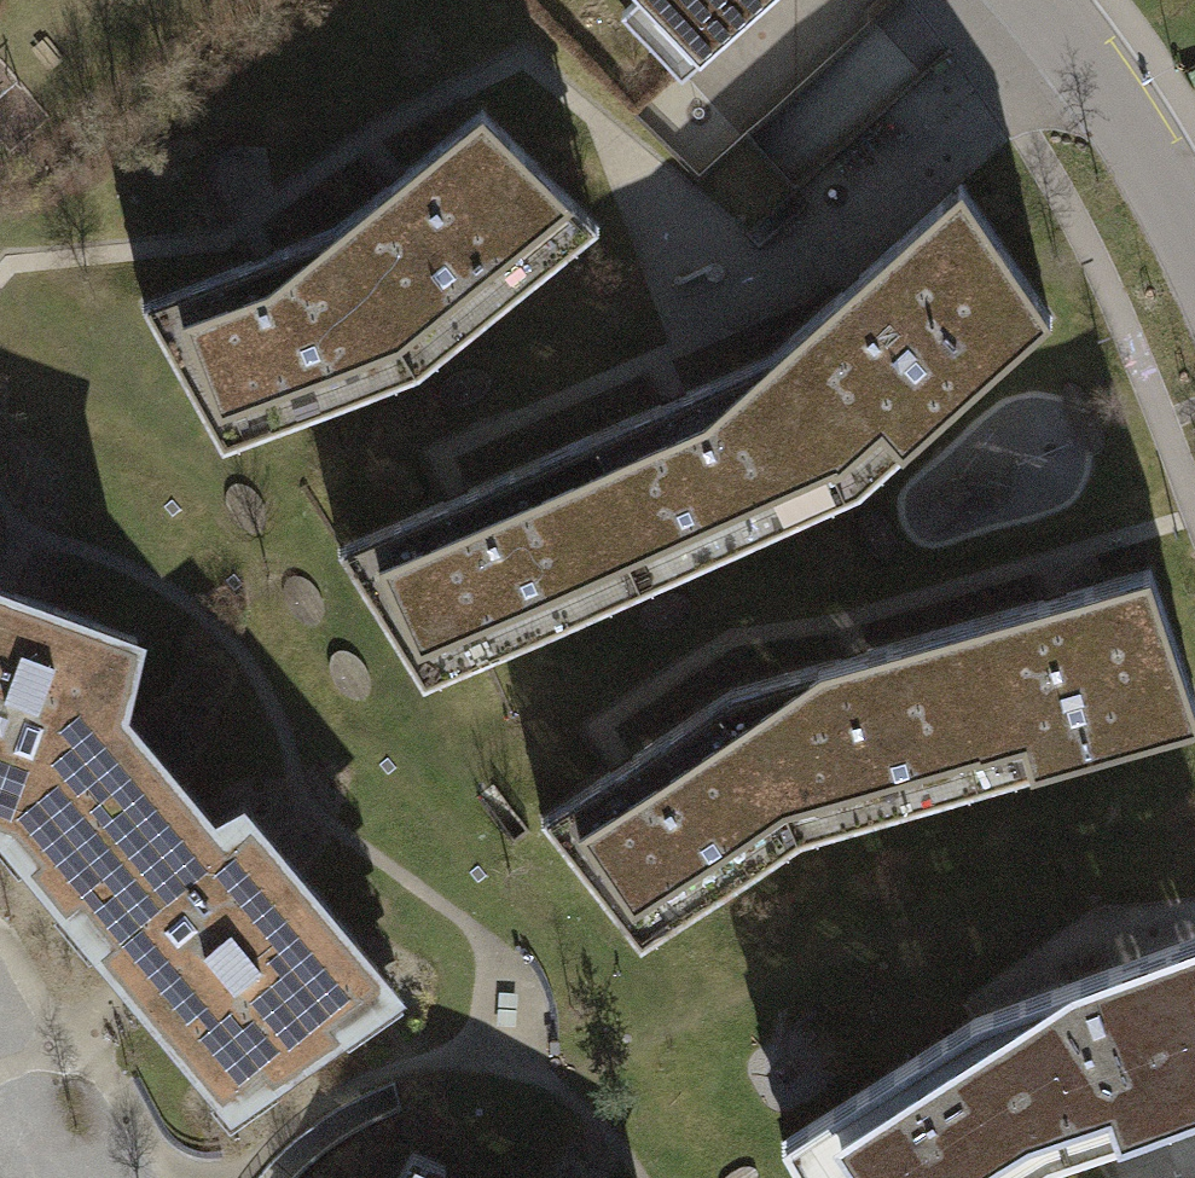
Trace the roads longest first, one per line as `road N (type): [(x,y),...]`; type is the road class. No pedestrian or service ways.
road 1 (residential): [(1194,233),(1127,107),(1042,0)]

